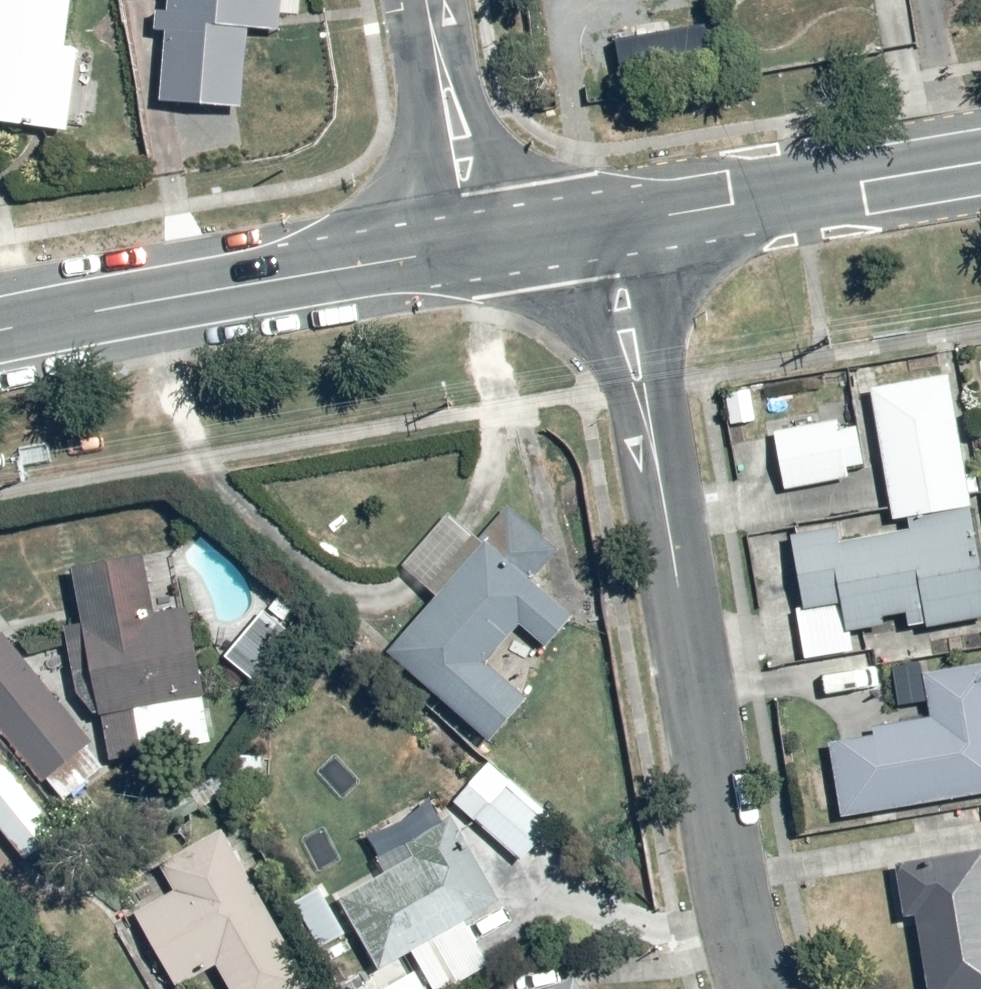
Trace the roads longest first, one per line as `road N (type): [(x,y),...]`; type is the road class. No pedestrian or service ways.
road 1 (residential): [(618,223),(717,847),(755,988)]
road 2 (secondary): [(0,332),(472,246)]
road 3 (secondary): [(618,223),(980,161)]
road 4 (residential): [(423,0),(472,246)]
road 5 (secondary): [(472,246),(618,223)]

